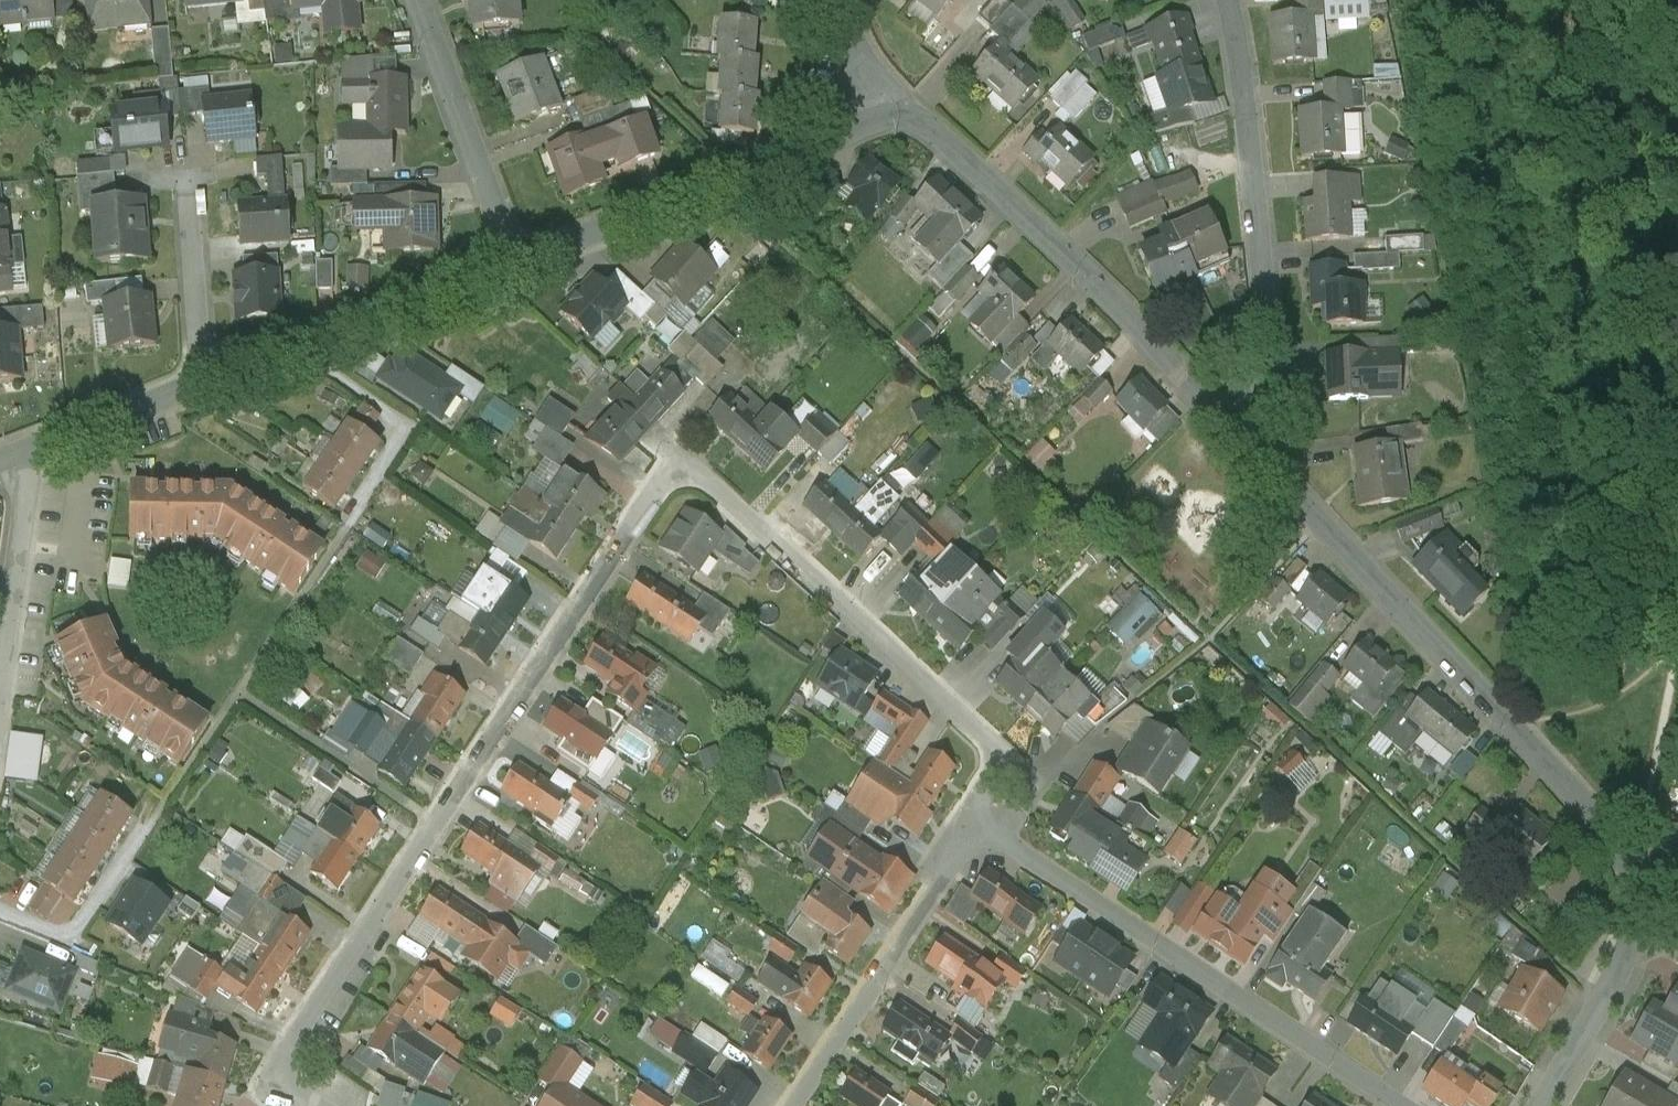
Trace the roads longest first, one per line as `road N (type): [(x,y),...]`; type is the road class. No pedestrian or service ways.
road 1 (residential): [(977,827),(1007,779),(1004,761),(718,480),(670,477),(303,1028),(289,1080),(308,1105)]
road 2 (residential): [(1636,931),(1648,868),(1635,844),(1599,798),(1321,519),(1262,445)]
road 3 (residential): [(1402,1105),(977,827)]
road 4 (residential): [(1262,445),(899,112)]
road 5 (residential): [(1262,445),(1273,334),(1267,205),(1233,0)]
road 6 (residential): [(519,263),(899,112)]
road 7 (residential): [(977,827),(794,1105)]
road 8 (residential): [(215,378),(519,263)]
road 9 (residential): [(519,263),(427,0)]
road 10 (residential): [(18,454),(215,378)]
road 11 (residential): [(215,378),(203,348),(191,175)]
road 12 (residential): [(1538,1105),(1636,931)]
road 13 (residential): [(15,626),(28,482),(18,454)]
road 14 (residential): [(899,112),(858,61),(856,0)]

